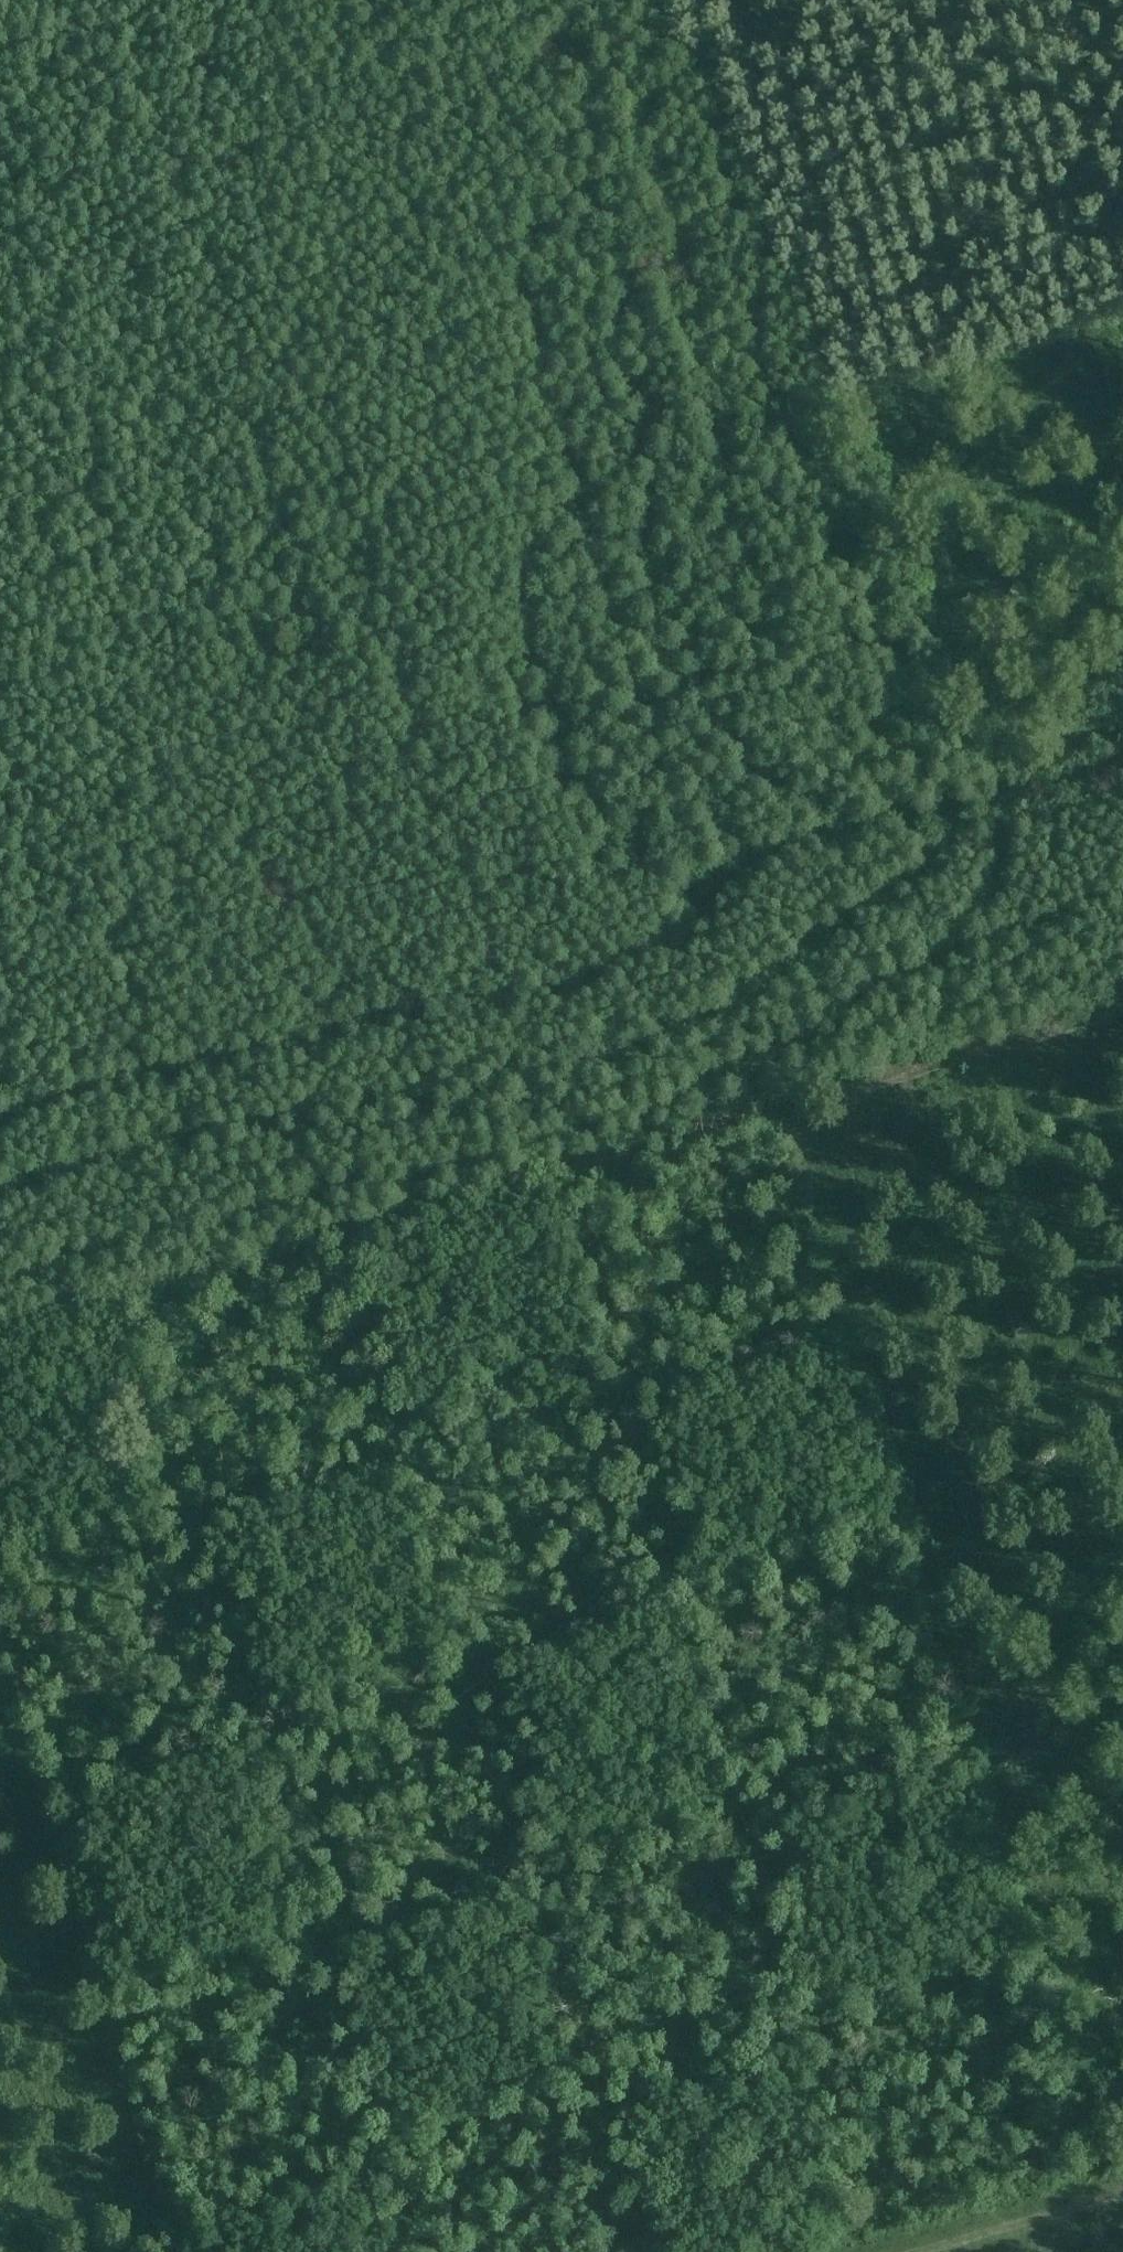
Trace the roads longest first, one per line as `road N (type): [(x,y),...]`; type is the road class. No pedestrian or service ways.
road 1 (track): [(1122,2191),(913,2251)]

